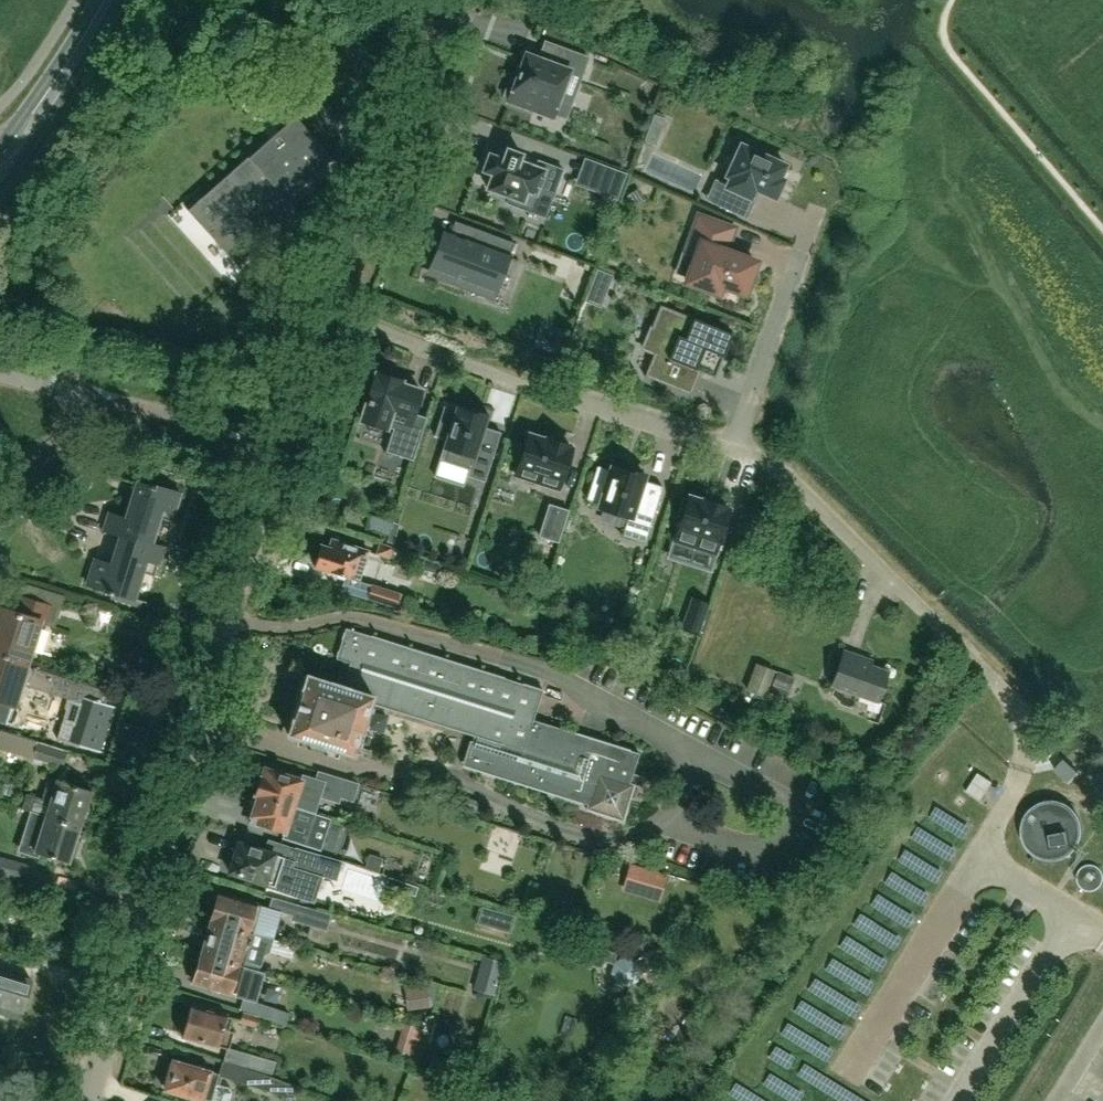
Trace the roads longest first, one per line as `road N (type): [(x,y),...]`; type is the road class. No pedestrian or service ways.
road 1 (residential): [(87,1100),(271,464),(267,435)]
road 2 (residential): [(730,449),(563,401),(324,310)]
road 3 (residential): [(999,685),(793,479),(730,449)]
road 4 (residential): [(324,310),(385,177),(443,0)]
road 5 (residential): [(804,245),(730,449)]
road 6 (secondary): [(0,194),(52,119),(88,38)]
road 7 (secondary): [(88,38),(0,147)]
road 8 (residential): [(267,435),(284,420),(324,310)]
road 9 (residential): [(267,435),(234,438),(137,411)]
road 10 (residential): [(0,492),(95,414)]

